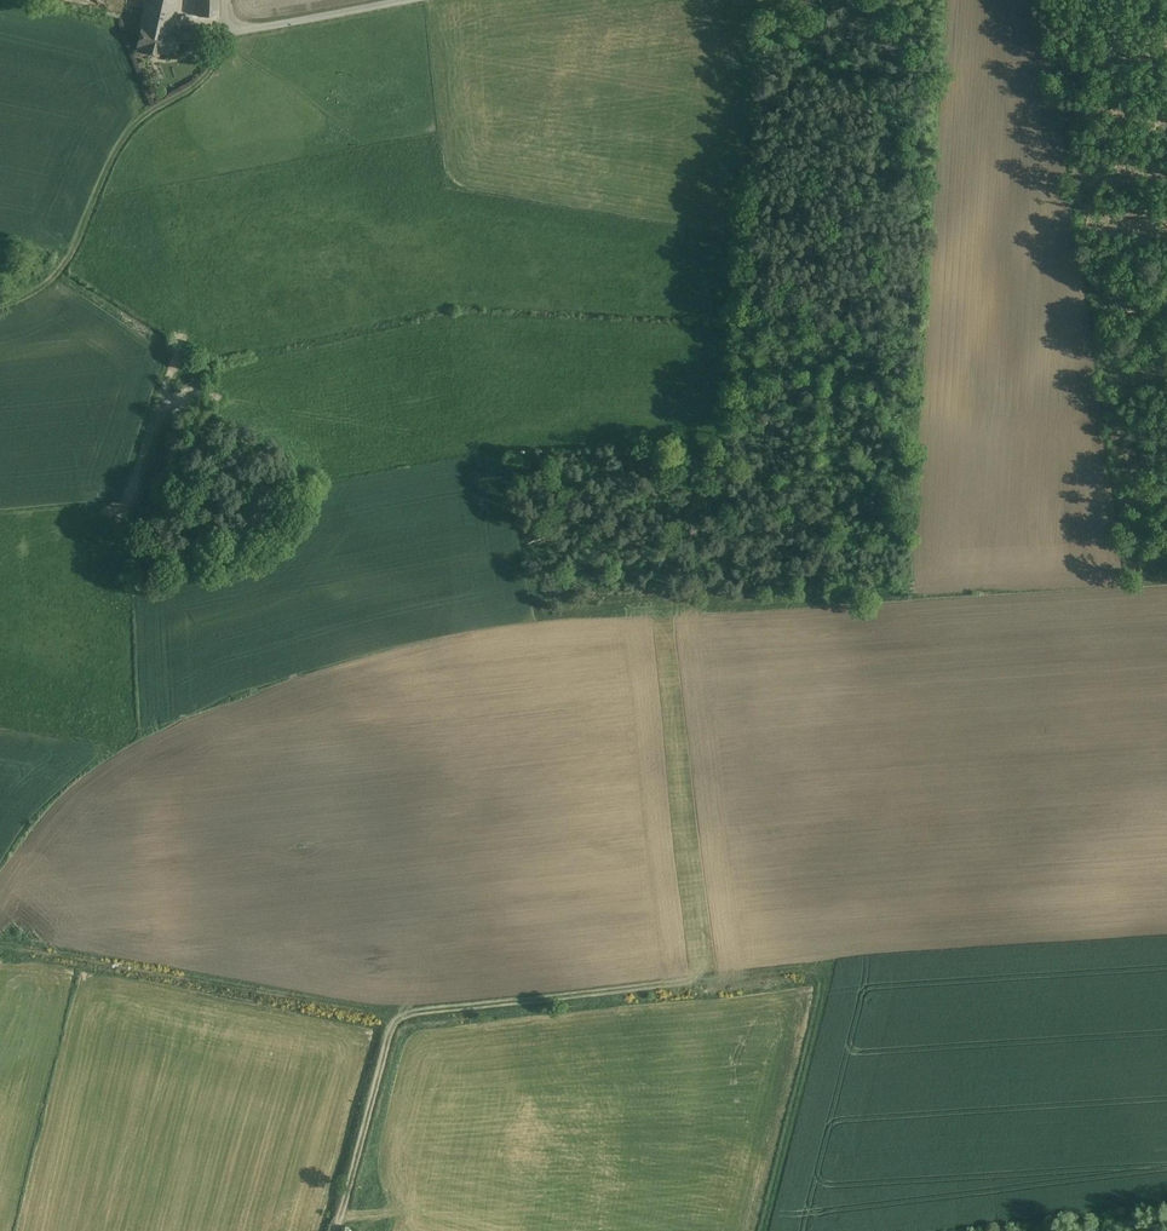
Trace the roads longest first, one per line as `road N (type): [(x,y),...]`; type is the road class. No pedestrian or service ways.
road 1 (track): [(232,29),(201,82),(156,104),(125,138),(69,261),(29,294),(0,302)]
road 2 (track): [(337,1230),(403,1009)]

